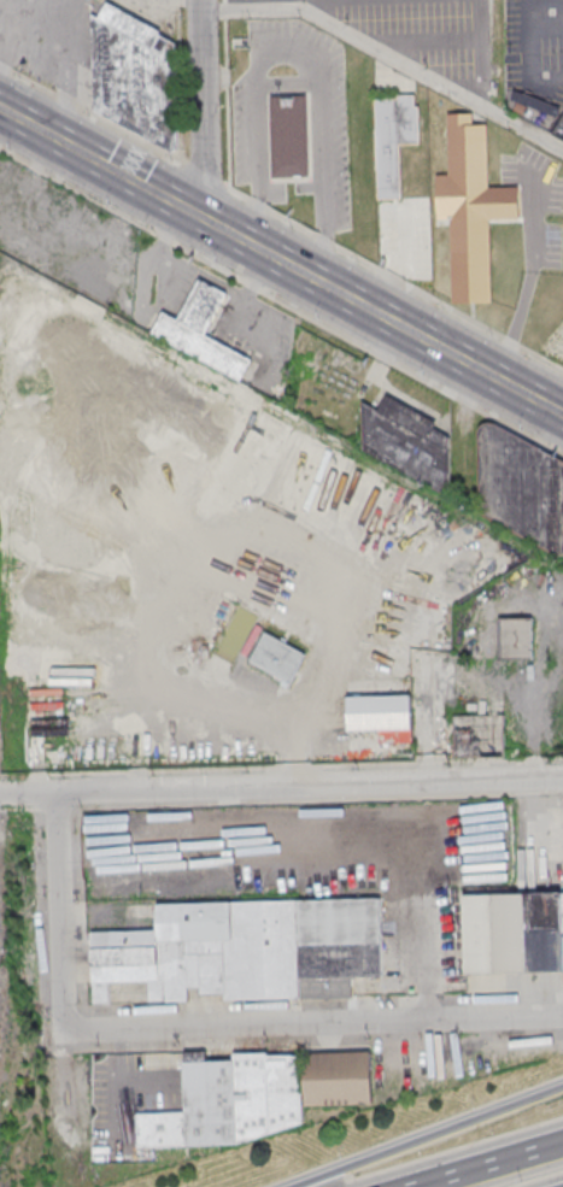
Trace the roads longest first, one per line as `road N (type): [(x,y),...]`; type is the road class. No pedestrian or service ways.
road 1 (primary): [(562,416),(0,105)]
road 2 (residential): [(562,781),(0,795)]
road 3 (residential): [(64,1034),(562,1014)]
road 4 (motorway): [(562,1090),(311,1186)]
road 5 (residential): [(54,793),(64,1034)]
road 6 (residential): [(205,221),(199,0)]
road 7 (residential): [(433,787),(428,623)]
road 8 (motorway): [(562,1146),(427,1186)]

